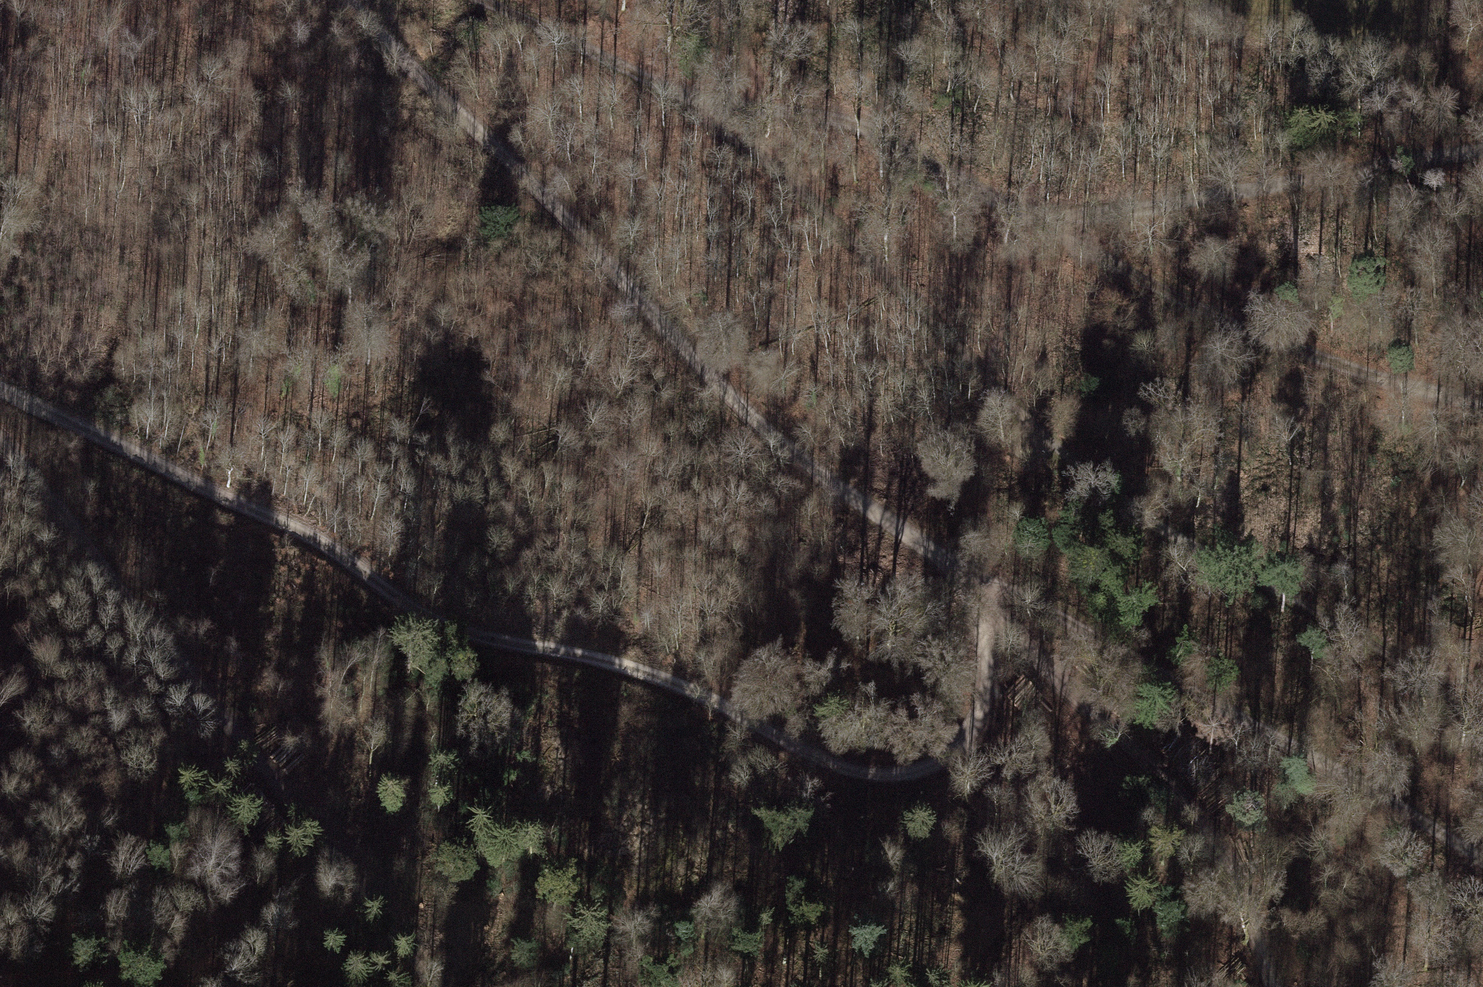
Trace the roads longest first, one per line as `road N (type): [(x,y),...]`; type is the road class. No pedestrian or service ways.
road 1 (track): [(353,0),(423,80),(593,239),(740,405),(898,530),(989,581),(1015,642),(1126,731),(1228,863),(1279,986)]
road 2 (track): [(0,388),(310,533),(399,600),(459,633),(637,668),(814,755),(877,775),(937,766),(981,726),(991,675),(977,613),(989,581)]
road 3 (track): [(487,0),(656,85),(852,122),(1219,320),(1482,408)]
road 4 (track): [(0,443),(46,491),(204,700),(449,986)]
road 5 (track): [(1482,859),(1314,748),(989,581)]
road 6 (track): [(1046,225),(1482,150)]

